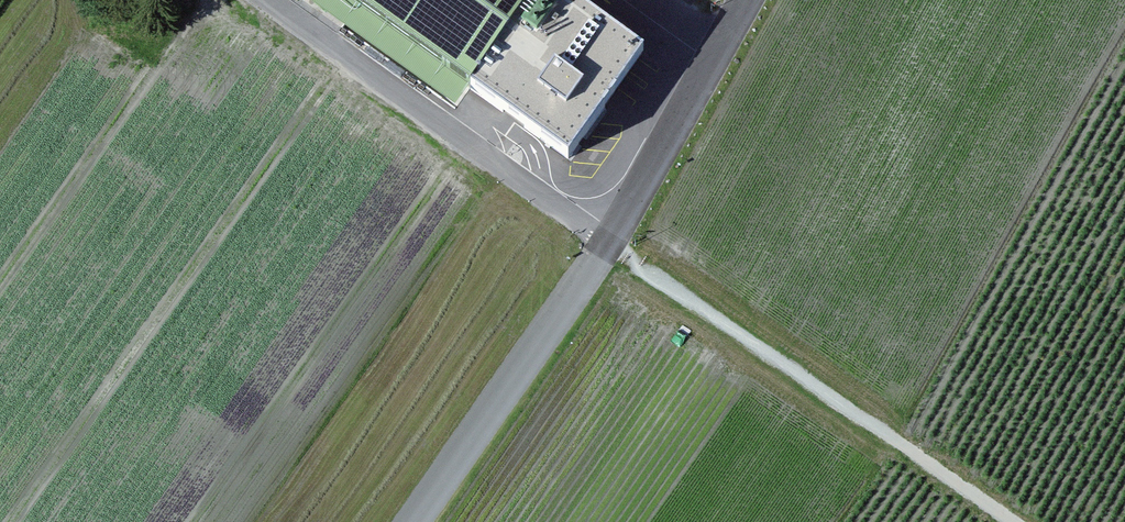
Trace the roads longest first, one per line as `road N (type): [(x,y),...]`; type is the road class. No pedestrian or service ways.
road 1 (track): [(1010,521),(268,0)]
road 2 (residential): [(746,0),(607,241),(414,521)]

